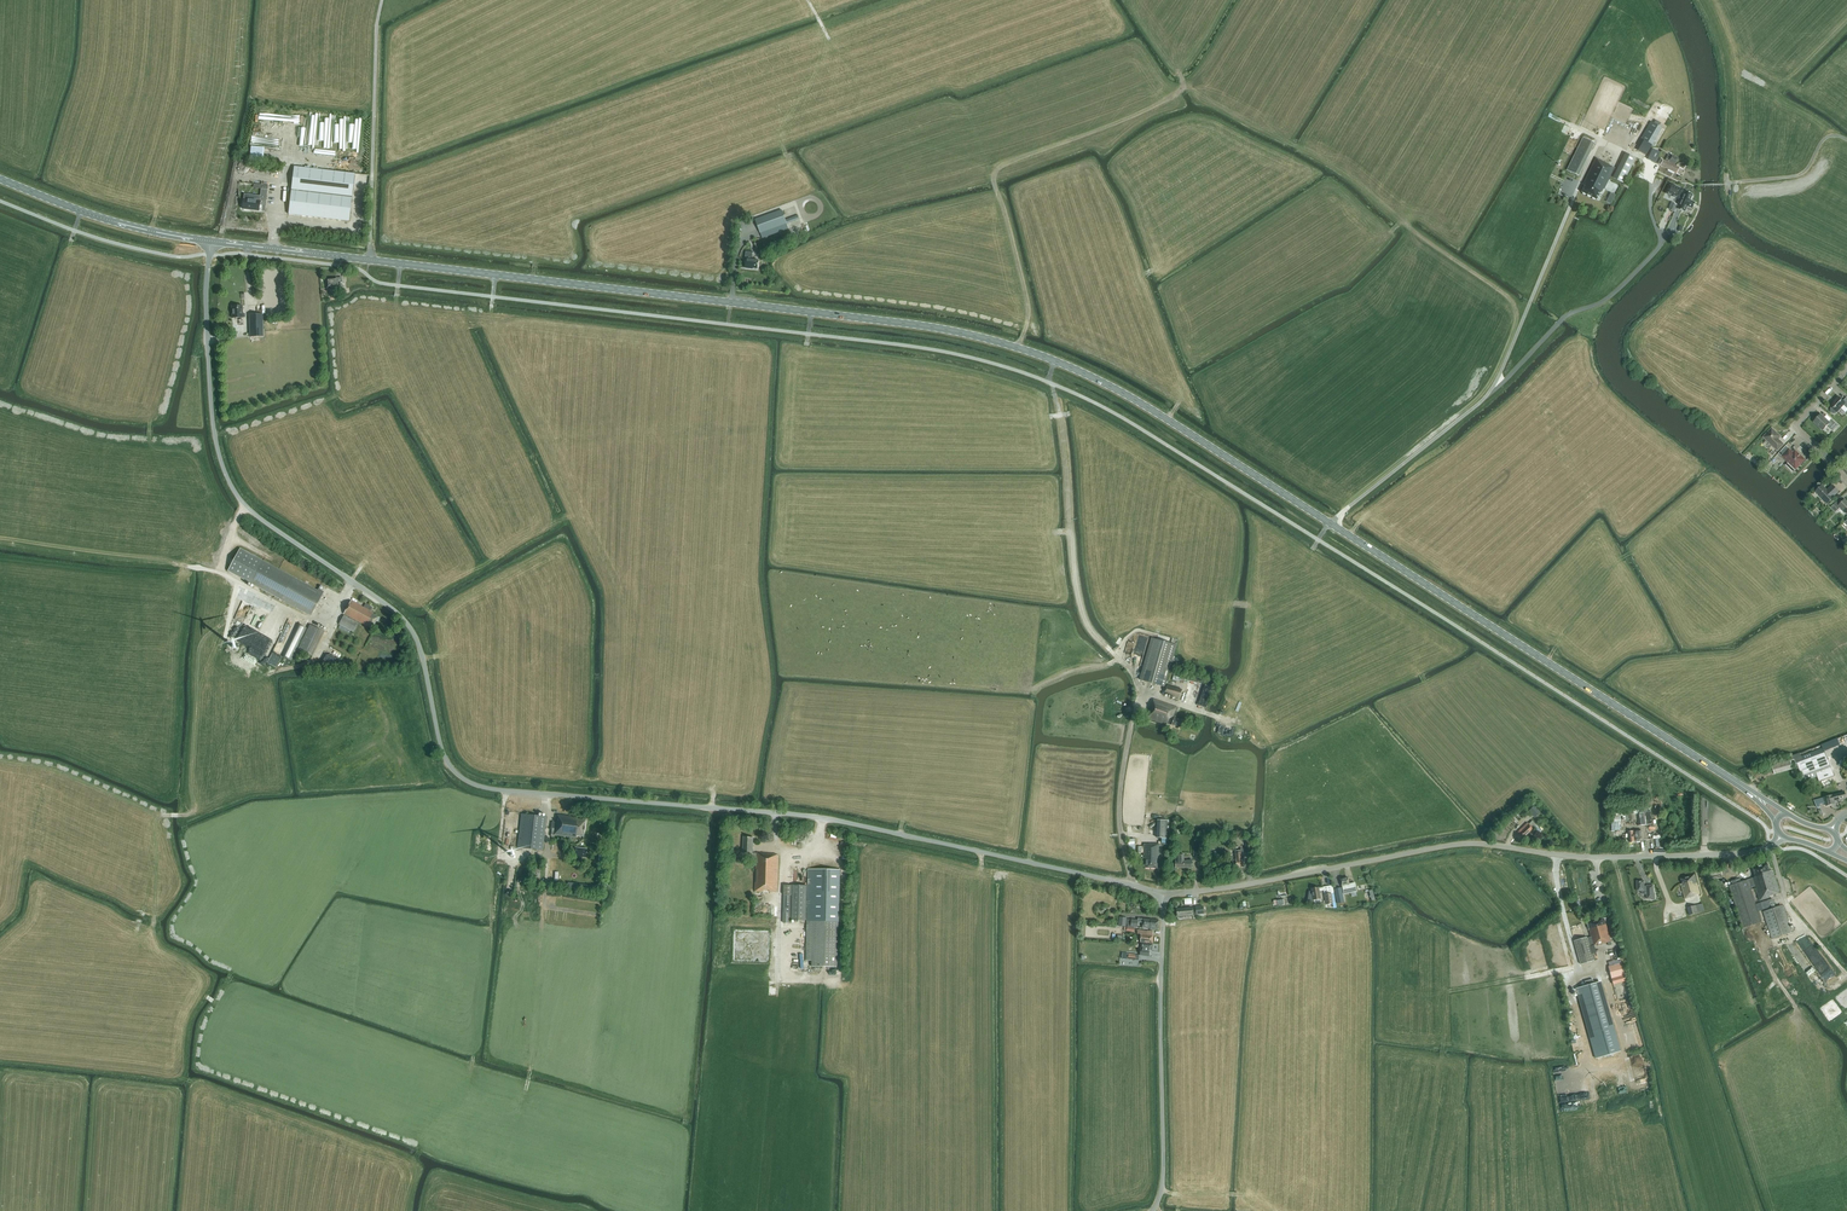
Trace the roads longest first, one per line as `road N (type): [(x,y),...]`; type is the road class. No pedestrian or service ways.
road 1 (primary): [(1745,788),(1154,411),(1055,360),(903,323),(369,260)]
road 2 (tertiary): [(1131,884),(810,816),(492,789),(455,772),(408,626),(242,507),(225,481),(210,406),(211,241)]
road 3 (tertiary): [(1163,894),(1455,844),(1597,857),(1773,846)]
road 4 (unclassified): [(1152,1210),(1163,1180),(1163,894)]
road 5 (track): [(1120,659),(1088,628),(1079,605),(1049,377),(1055,360)]
road 6 (unclassified): [(369,260),(382,0)]
road 7 (primary): [(211,241),(98,217),(0,178)]
road 8 (unclassified): [(1131,884),(1119,806),(1137,683)]
road 9 (primary): [(369,260),(211,241)]
road 10 (residential): [(1846,480),(1797,426),(1846,367)]
road 11 (residential): [(1846,140),(1826,138),(1799,175),(1728,183)]

